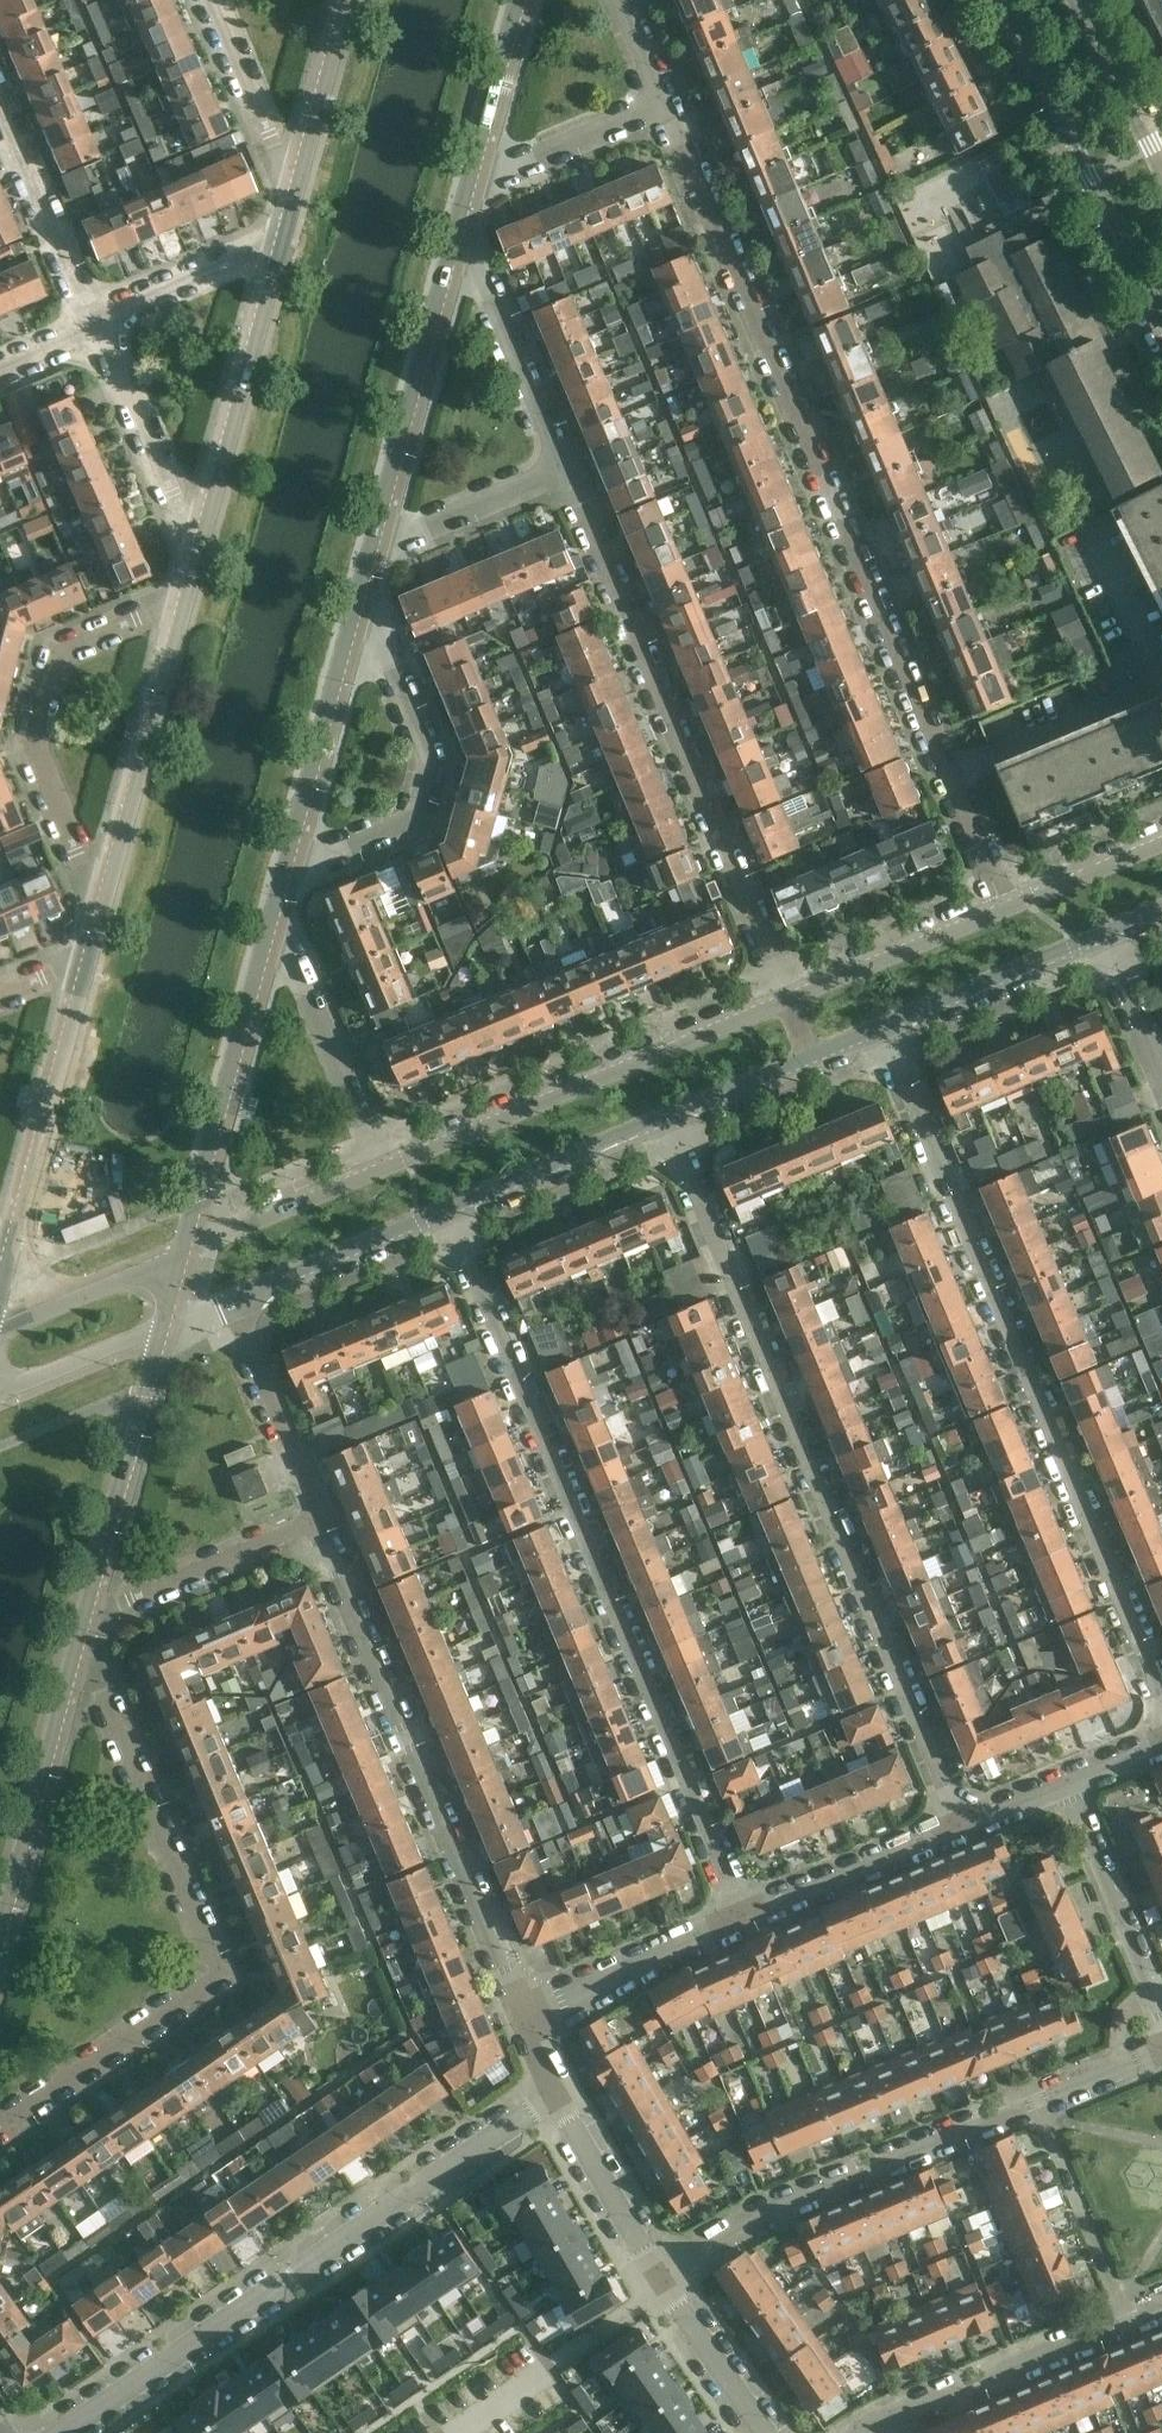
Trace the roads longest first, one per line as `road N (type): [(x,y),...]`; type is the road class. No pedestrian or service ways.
road 1 (residential): [(1005,909),(666,109)]
road 2 (residential): [(961,1825),(664,1118)]
road 3 (residential): [(742,1915),(447,1216)]
road 4 (residential): [(882,1029),(1161,1694)]
road 5 (residential): [(0,2117),(224,1974),(82,1621)]
road 6 (residential): [(58,2432),(559,2088)]
road 7 (residential): [(788,1000),(562,466)]
road 8 (residential): [(319,1521),(526,2018)]
road 9 (residential): [(1161,2051),(765,2215),(668,2265)]
road 10 (residential): [(788,1000),(380,1168)]
road 11 (residential): [(187,602),(50,659),(28,742),(102,914)]
road 12 (residential): [(280,873),(417,816),(431,763),(359,591)]
road 13 (tertiary): [(999,0),(1161,328)]
road 14 (tertiary): [(176,1253),(271,915)]
road 15 (tertiary): [(373,549),(460,225)]
road 16 (tertiary): [(282,239),(197,555)]
road 17 (residential): [(863,2432),(1161,2303)]
road 18 (tertiary): [(187,602),(102,914)]
road 19 (tertiary): [(0,1931),(82,1621)]
road 20 (tertiary): [(82,1621),(156,1331)]
road 21 (tertiary): [(91,956),(14,1245)]
road 22 (tertiary): [(280,873),(359,591)]
road 23 (residential): [(380,1168),(271,915)]
road 24 (residential): [(562,466),(460,225)]
road 25 (residential): [(82,1621),(319,1521)]
road 26 (residential): [(97,326),(197,555)]
road 27 (residential): [(1161,2009),(1067,1780)]
road 28 (residential): [(97,326),(0,106)]
road 29 (residential): [(882,1029),(1103,936)]
road 30 (residential): [(526,2018),(742,1915)]
road 31 (residential): [(447,1216),(664,1118)]
road 32 (residential): [(742,1915),(961,1825)]
road 33 (residential): [(1005,909),(788,1000)]
road 34 (residential): [(232,1304),(319,1521)]
road 35 (residential): [(232,1304),(447,1216)]
road 36 (residential): [(380,1168),(176,1253)]
road 37 (residential): [(211,0),(294,195)]
road 38 (residential): [(668,2265),(559,2088)]
road 39 (residential): [(373,549),(562,466)]
road 40 (residential): [(473,182),(666,109)]
road 41 (residential): [(282,239),(119,309),(97,326)]
road 42 (tertiary): [(345,0),(294,195)]
road 43 (tertiary): [(1161,180),(1075,0)]
road 44 (residential): [(775,2432),(668,2265)]
road 45 (unclassified): [(176,1253),(0,1329)]
road 46 (tertiary): [(473,182),(523,0)]
road 47 (unclassified): [(0,1397),(156,1331)]
road 48 (residential): [(1161,843),(1005,909)]
road 49 (residential): [(664,1118),(813,1058)]
road 50 (residential): [(1103,936),(1161,1076)]

